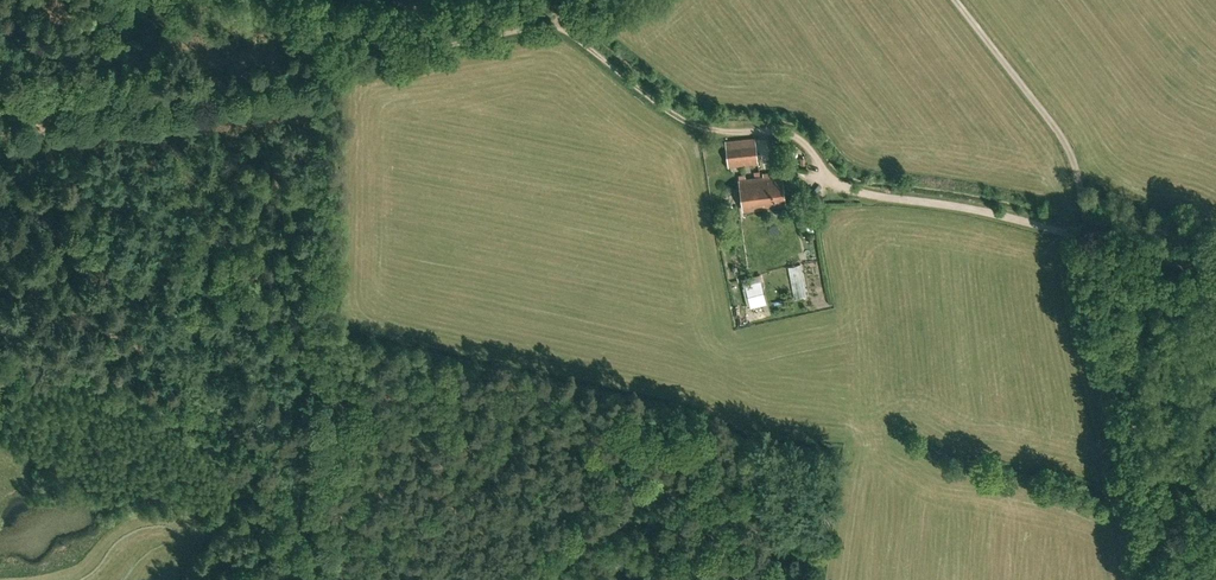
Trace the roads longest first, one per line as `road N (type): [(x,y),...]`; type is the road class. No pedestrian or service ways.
road 1 (track): [(1091,244),(975,209),(838,186),(789,132),(715,129),(675,116),(557,24)]
road 2 (track): [(0,88),(332,64)]
road 3 (track): [(957,0),(1063,139),(1082,186),(1091,244)]
road 4 (track): [(1150,466),(1091,244)]
road 5 (track): [(557,24),(332,64)]
road 6 (track): [(1215,269),(1091,244)]

